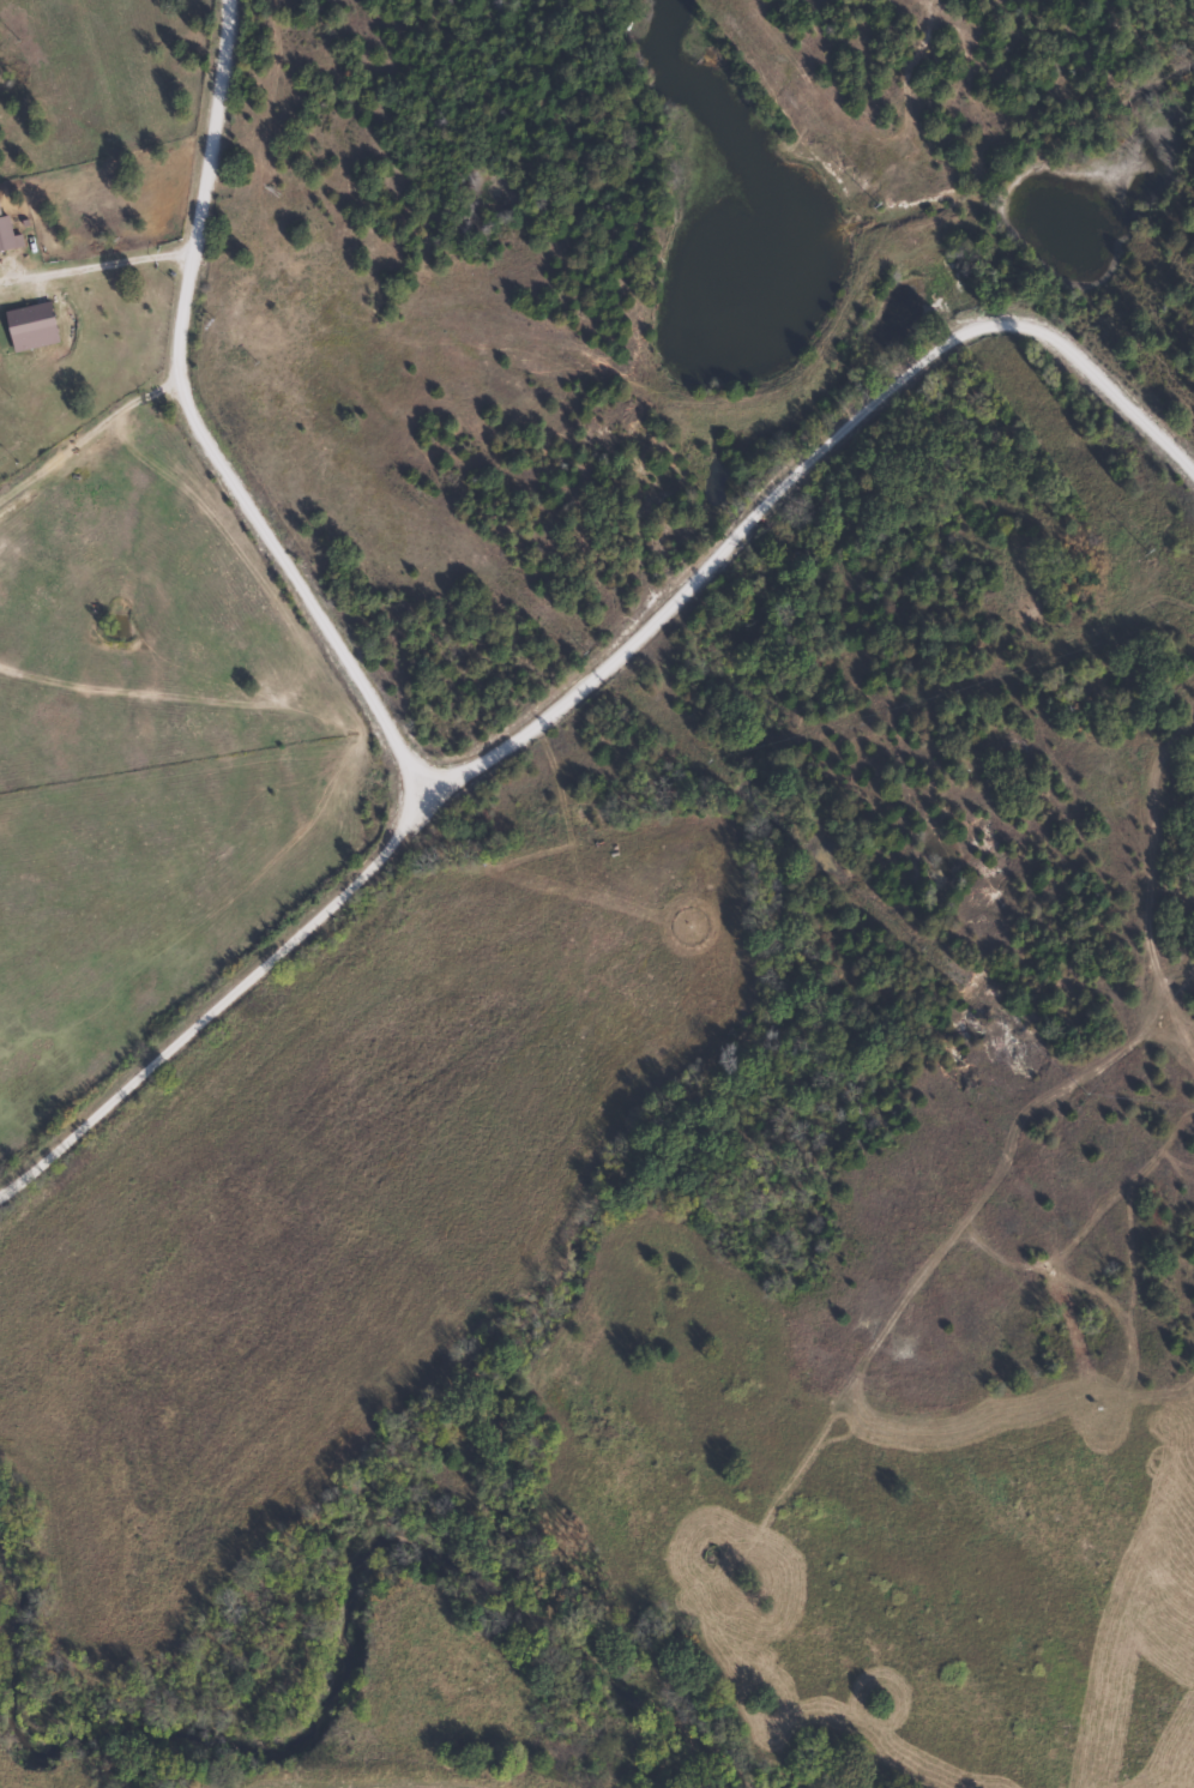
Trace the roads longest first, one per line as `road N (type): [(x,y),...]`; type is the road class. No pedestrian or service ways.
road 1 (residential): [(0,1220),(313,945),(430,813),(646,645),(960,343),(1062,338),(1193,483)]
road 2 (residential): [(430,813),(187,395),(235,0)]

